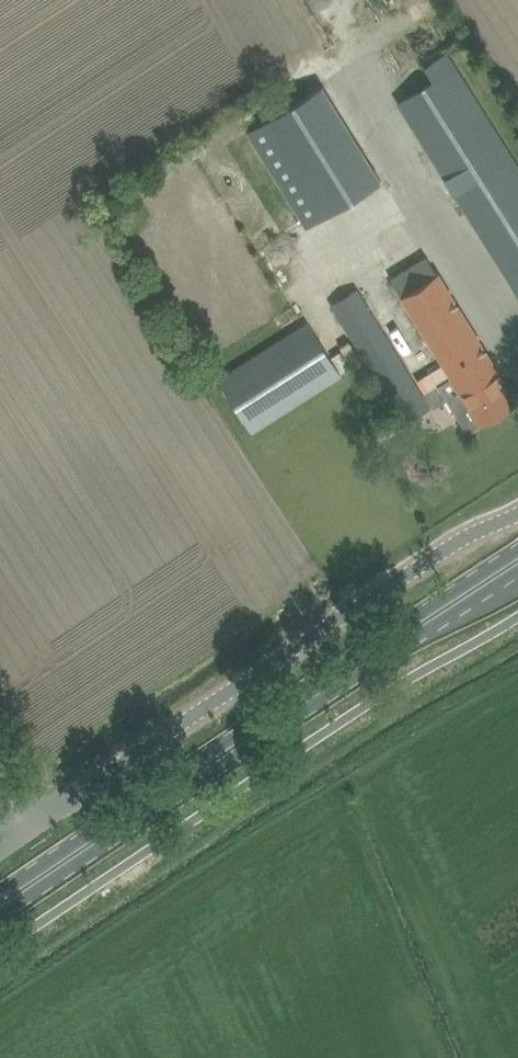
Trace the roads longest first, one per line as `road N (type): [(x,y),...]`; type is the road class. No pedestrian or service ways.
road 1 (primary): [(0,905),(517,559)]
road 2 (unclassified): [(517,511),(449,545),(24,828)]

